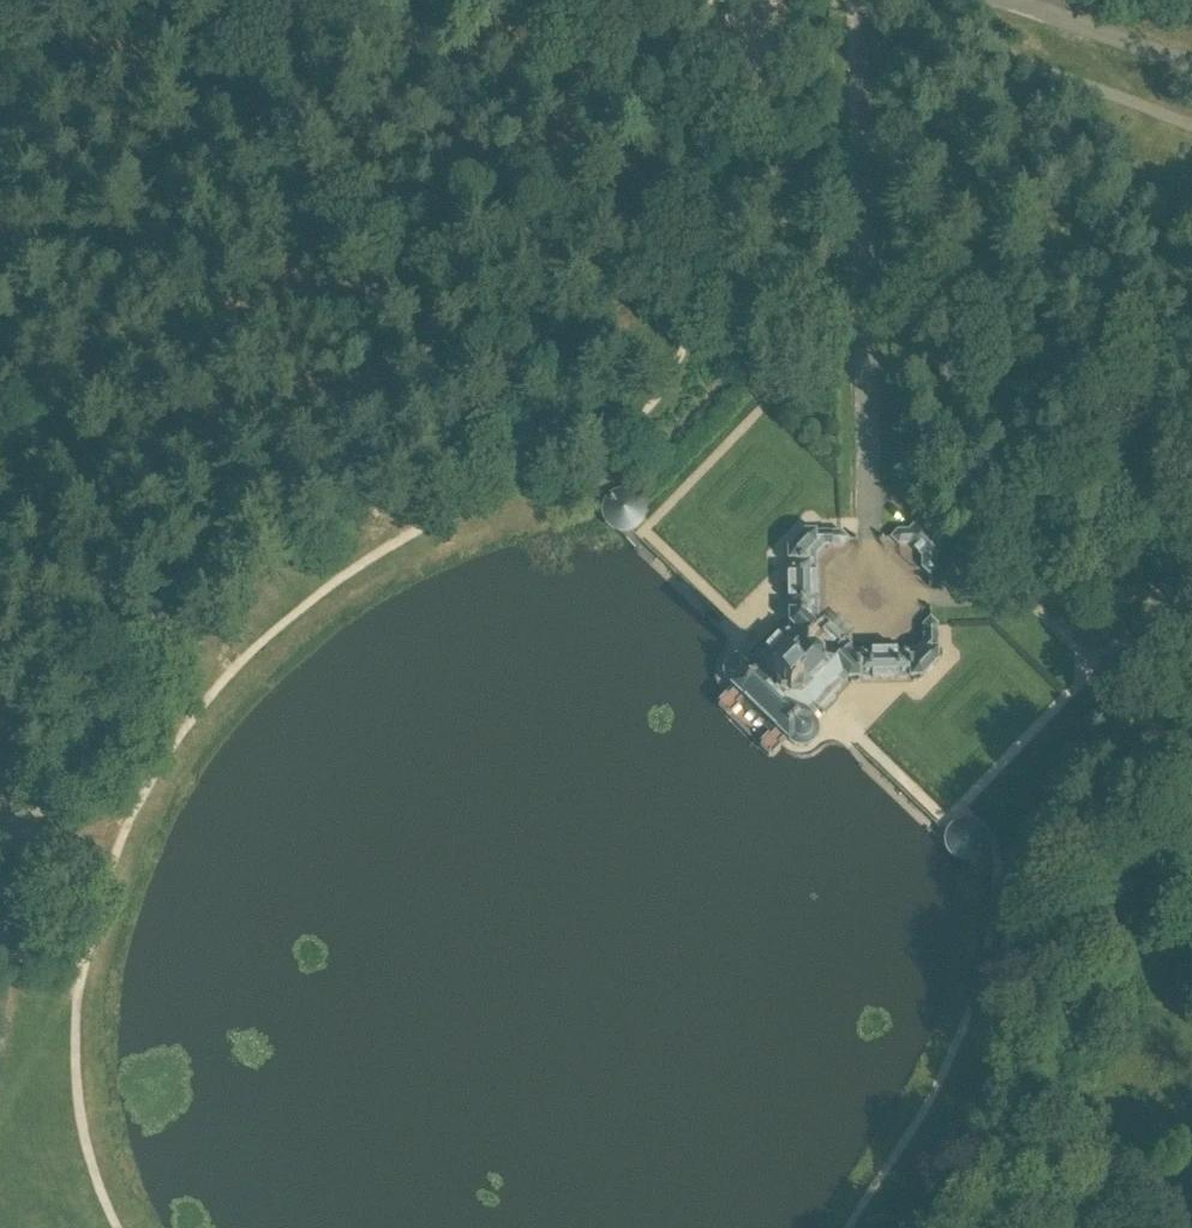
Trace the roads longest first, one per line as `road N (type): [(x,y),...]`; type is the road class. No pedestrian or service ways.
road 1 (unclassified): [(0,494),(183,123)]
road 2 (unclassified): [(183,123),(253,55),(330,0)]
road 3 (unclassified): [(1032,9),(1191,62)]
road 4 (unclassified): [(183,123),(227,0)]

